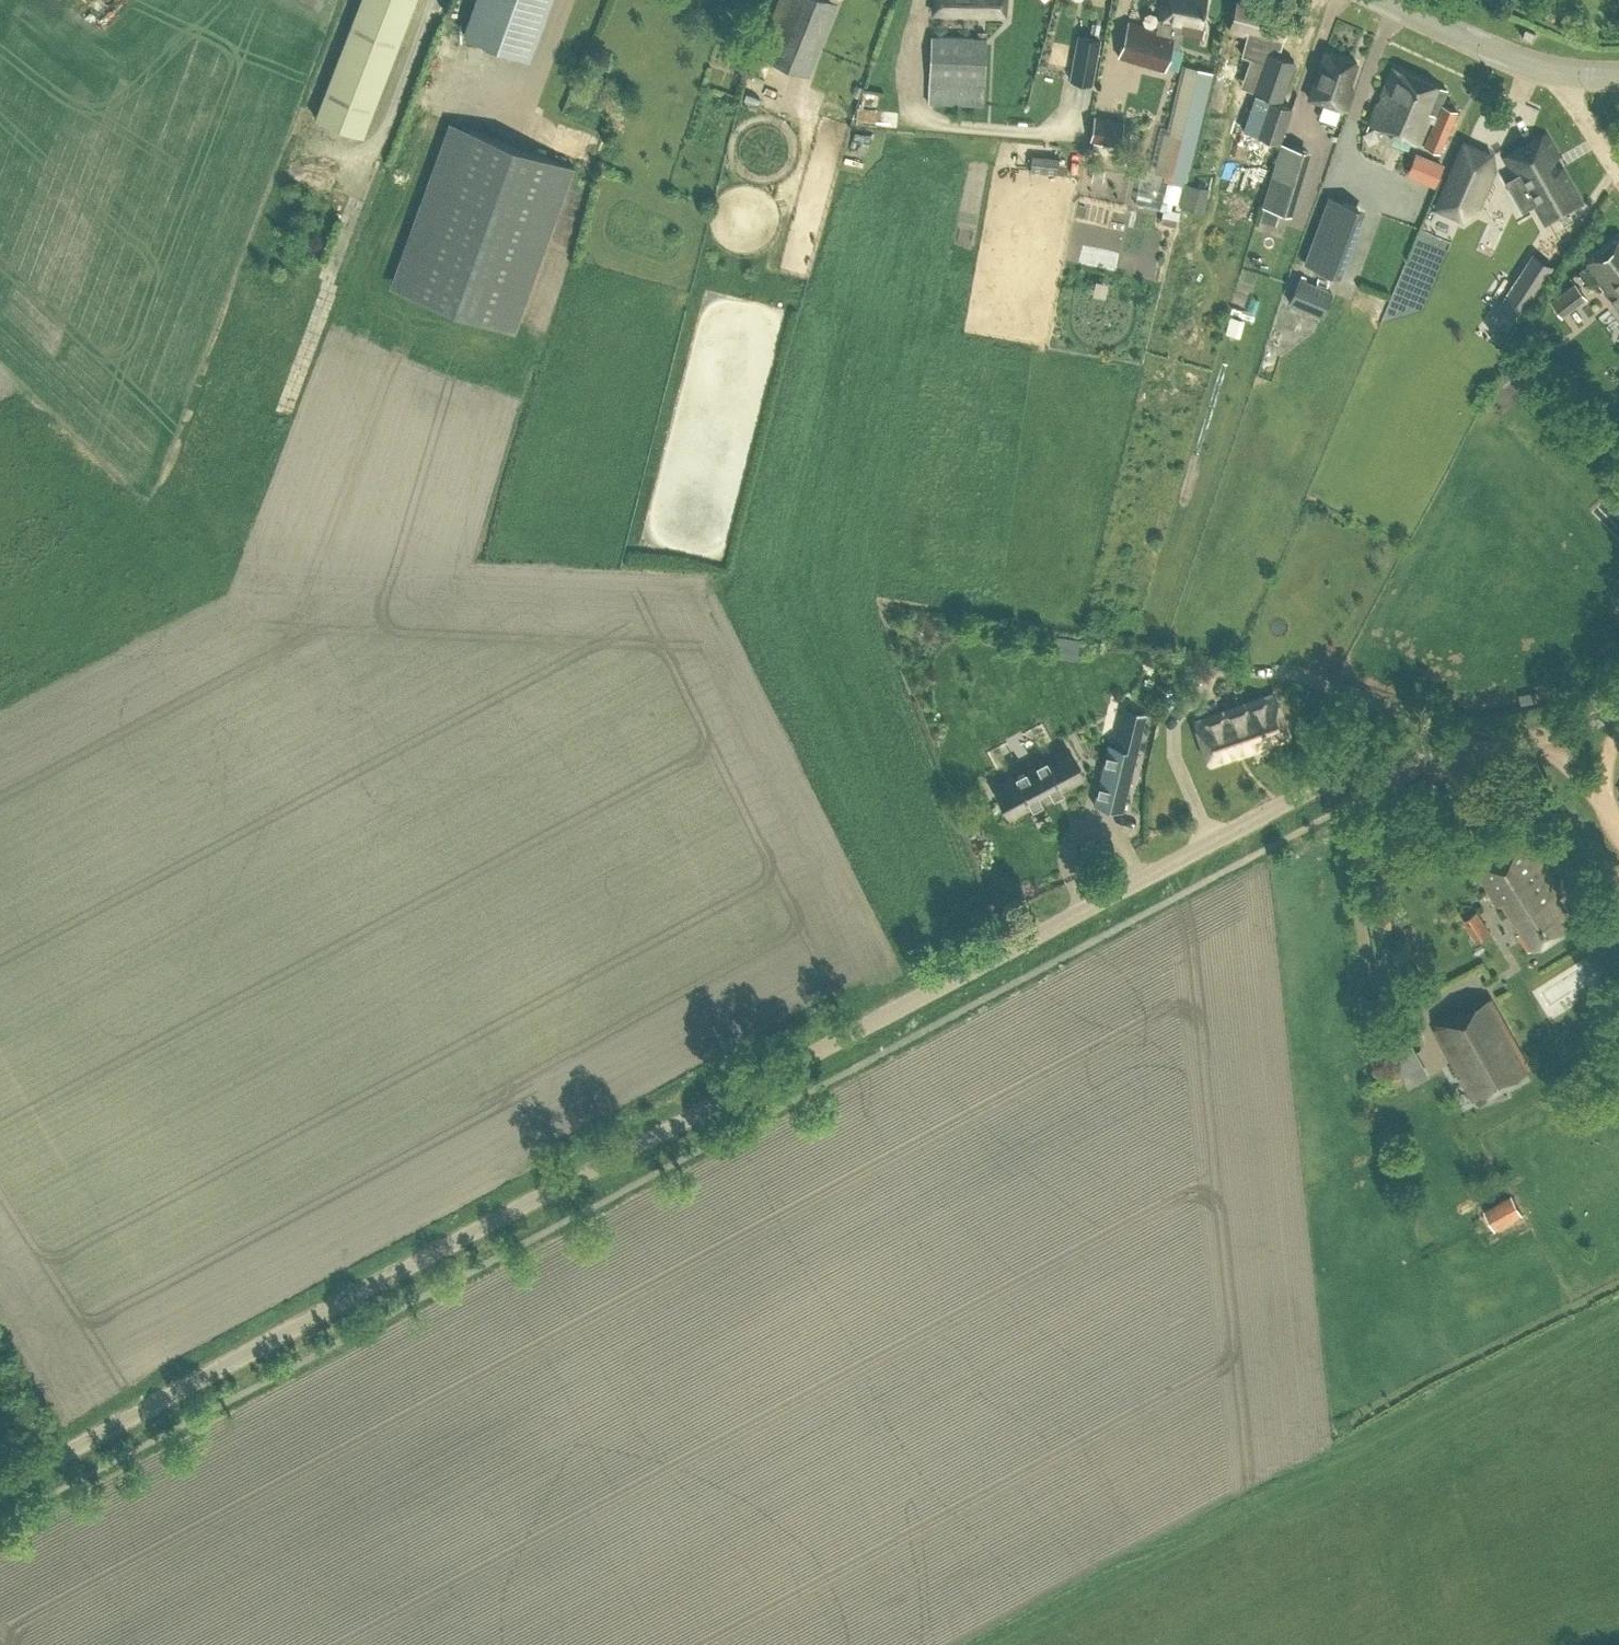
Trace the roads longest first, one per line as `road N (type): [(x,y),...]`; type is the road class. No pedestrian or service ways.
road 1 (unclassified): [(0,1482),(1306,791),(1555,734),(1618,707)]
road 2 (tertiary): [(1384,0),(1499,55),(1565,74)]
road 3 (residential): [(1618,180),(1571,106),(1565,74)]

